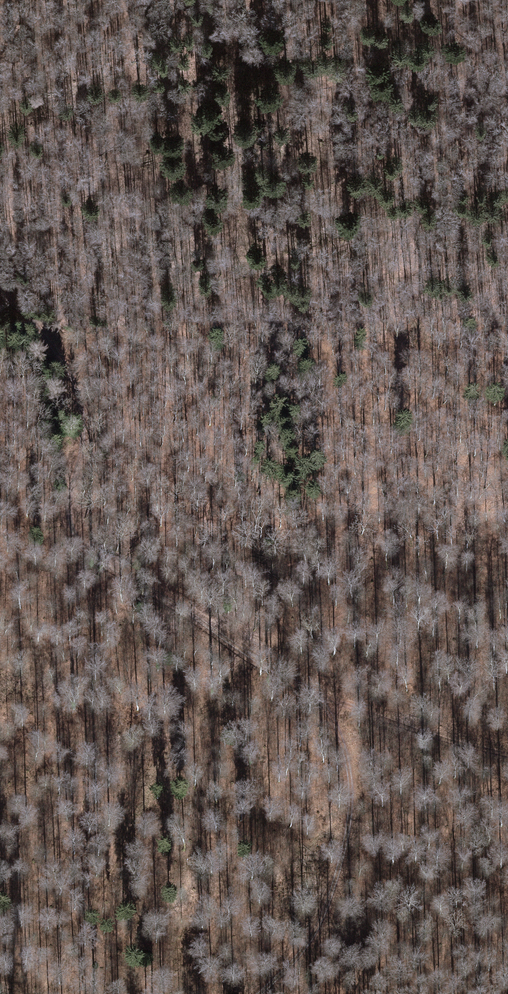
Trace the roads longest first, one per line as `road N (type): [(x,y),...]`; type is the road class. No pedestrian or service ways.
road 1 (track): [(8,293),(50,338),(77,386),(83,445),(68,495),(71,532),(89,554),(326,703),(344,756),(349,810),(336,885),(306,945),(263,993)]
road 2 (track): [(507,214),(412,220),(289,262),(187,267),(127,289),(8,293)]
road 3 (track): [(326,703),(507,756)]

